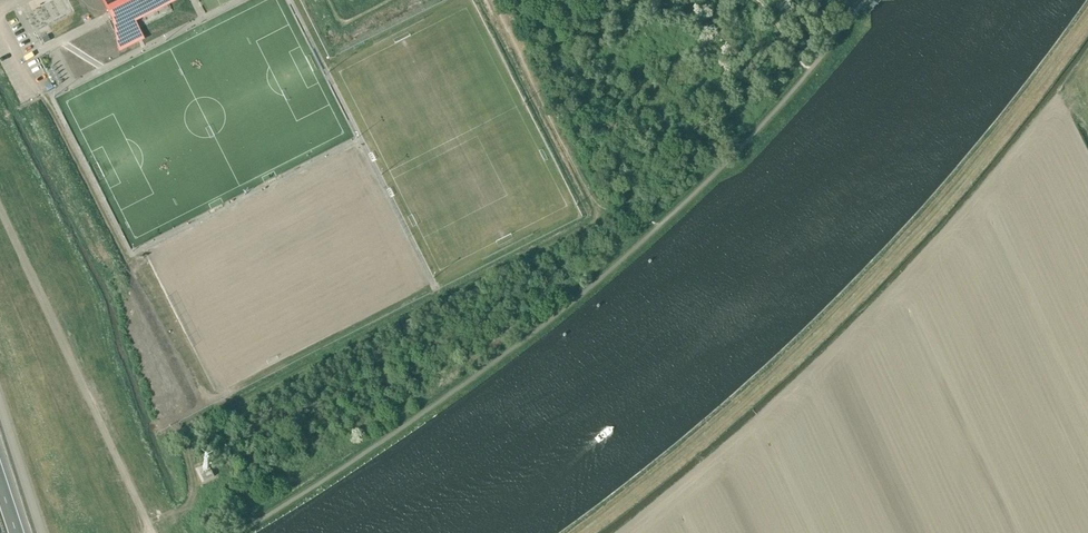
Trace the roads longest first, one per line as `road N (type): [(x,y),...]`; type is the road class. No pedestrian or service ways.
road 1 (unclassified): [(41,532),(0,409)]

